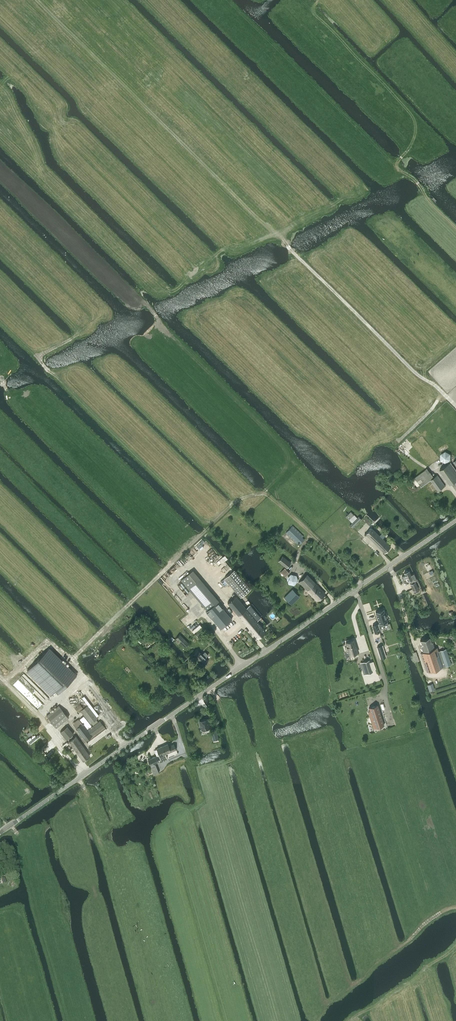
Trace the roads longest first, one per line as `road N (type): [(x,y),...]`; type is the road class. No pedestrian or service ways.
road 1 (track): [(455,380),(445,385),(420,377),(37,0)]
road 2 (tertiary): [(455,520),(0,832)]
road 3 (track): [(75,656),(245,496),(267,496),(362,585)]
road 4 (track): [(316,1020),(210,688)]
road 5 (track): [(455,228),(229,0)]
road 6 (track): [(455,903),(394,725)]
road 7 (track): [(351,1020),(455,947)]

